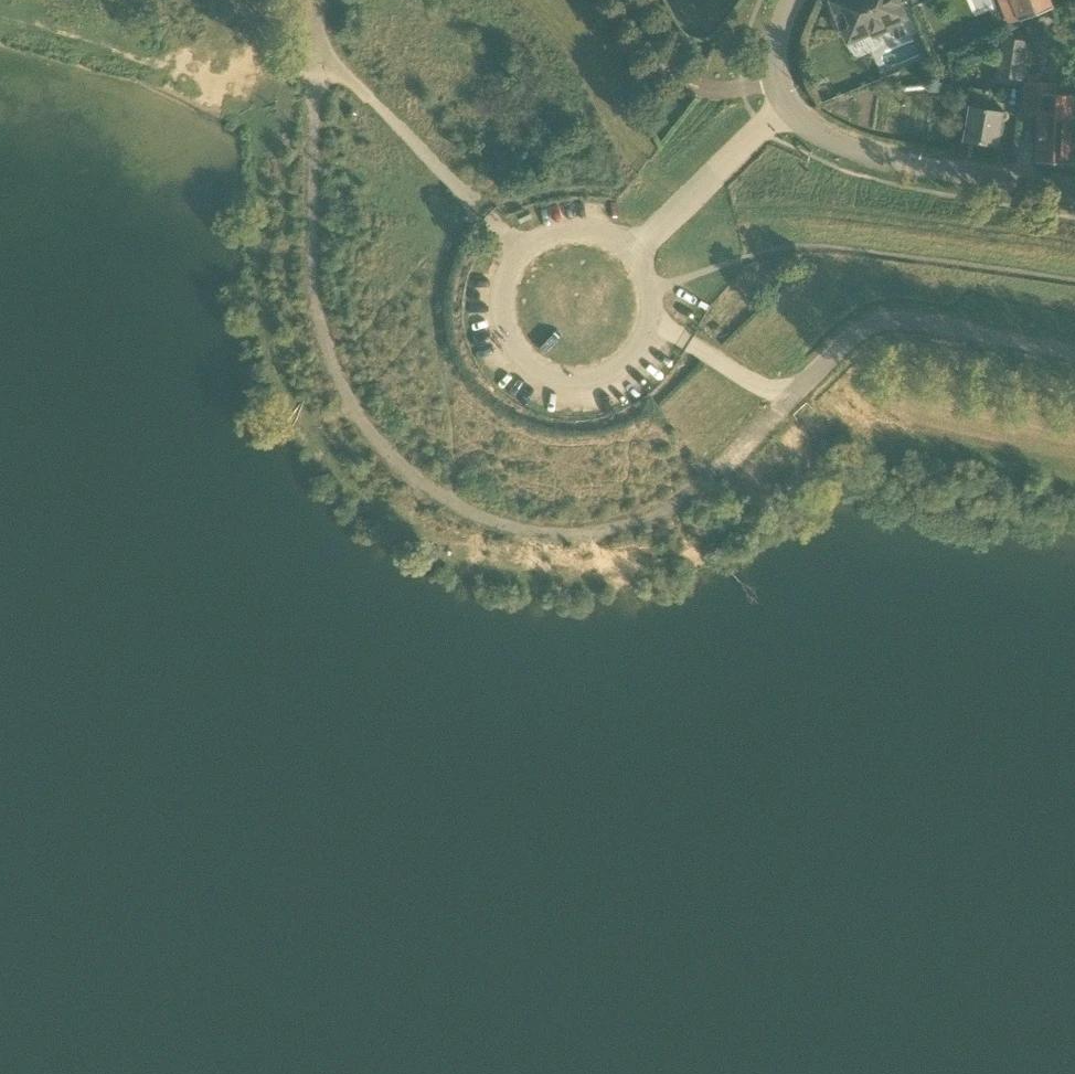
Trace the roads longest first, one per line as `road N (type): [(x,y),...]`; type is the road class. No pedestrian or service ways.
road 1 (unclassified): [(652,319),(787,405),(878,323),(943,322),(1074,350)]
road 2 (unclassified): [(635,254),(593,230),(544,236),(509,271),(504,321),(531,363),(579,379),(626,362),(652,319)]
road 3 (tertiary): [(1074,191),(919,165),(832,140),(786,102)]
road 4 (unclassified): [(635,254),(786,102)]

